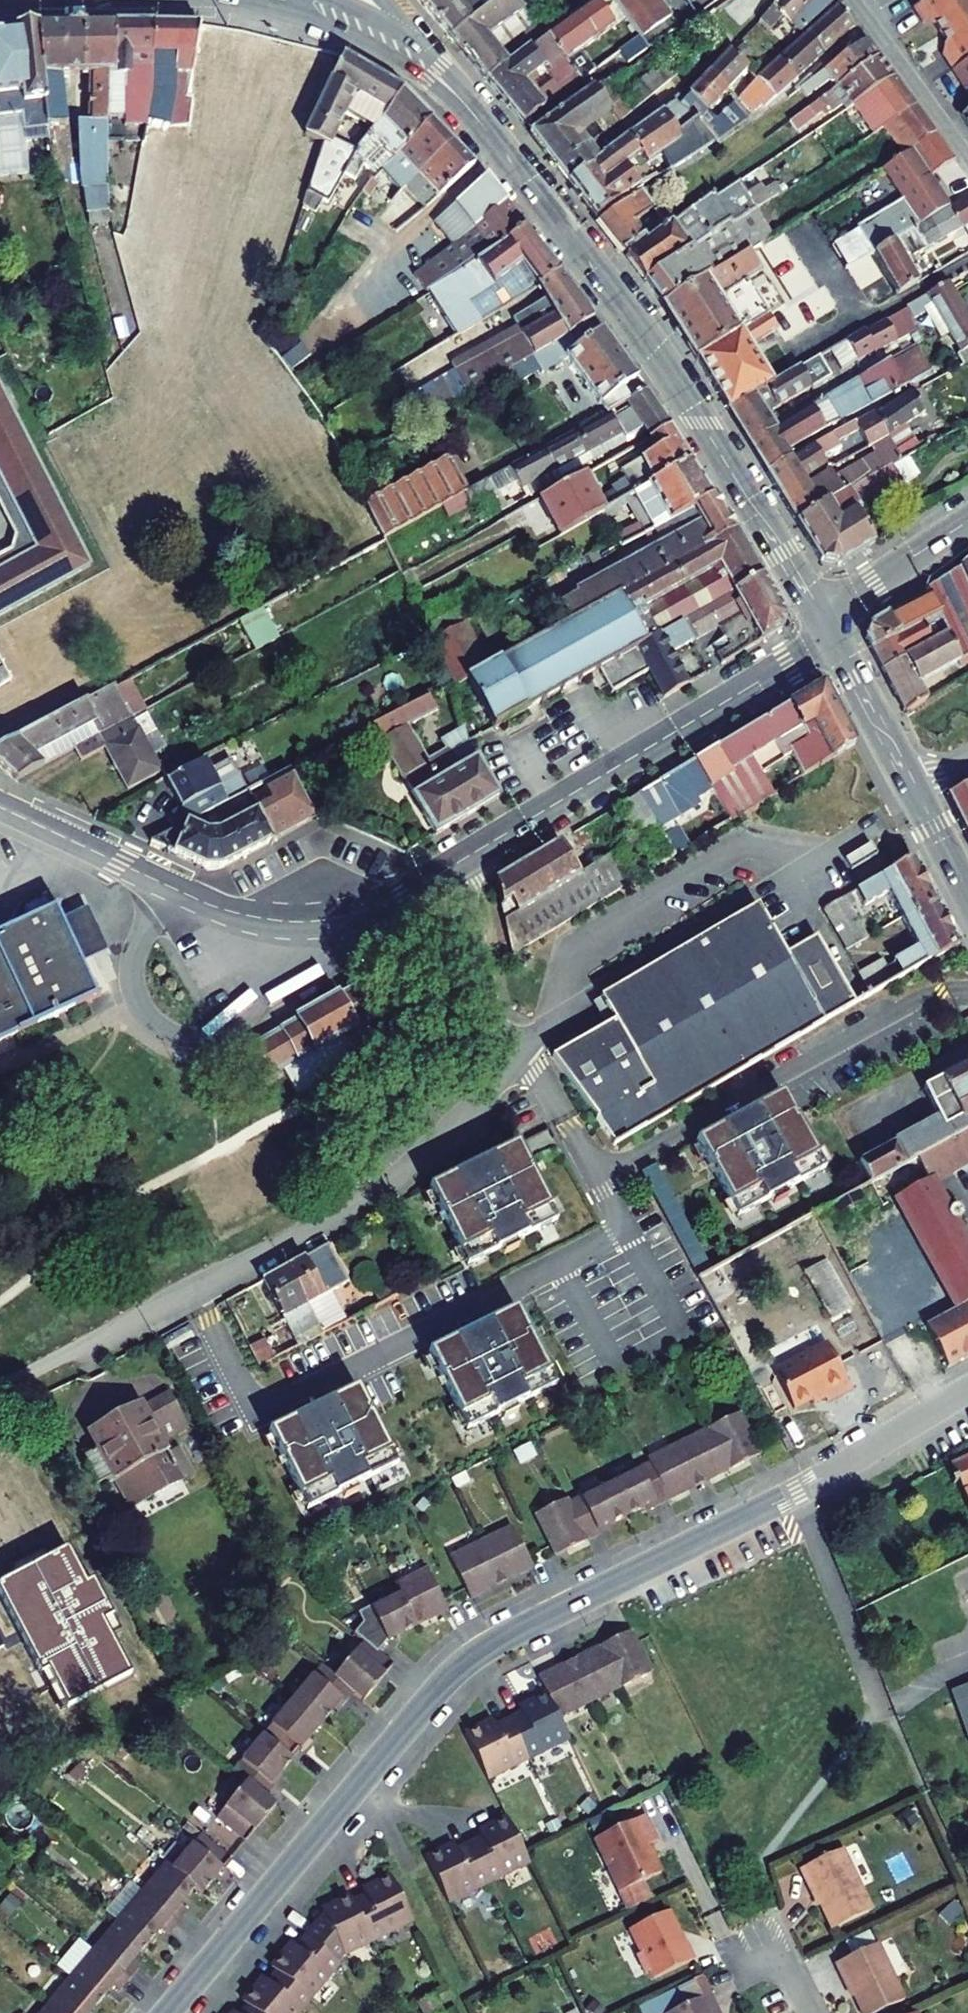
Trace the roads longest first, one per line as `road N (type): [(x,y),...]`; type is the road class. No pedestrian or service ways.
road 1 (residential): [(167,2012),(464,1662),(794,1492),(967,1390)]
road 2 (residential): [(459,861),(500,1053),(481,1091),(371,1194),(0,1387)]
road 3 (secondary): [(499,149),(657,356),(820,617)]
road 4 (residential): [(459,861),(831,638)]
road 5 (residential): [(202,903),(149,924),(132,963),(138,1005),(160,1029),(185,1040),(224,1033),(269,990),(323,959),(350,914)]
road 6 (secondary): [(275,11),(386,53),(444,94),(499,149)]
road 7 (residential): [(202,903),(0,806)]
road 8 (residential): [(967,156),(856,0)]
road 9 (tertiary): [(820,617),(967,521)]
road 10 (secondary): [(831,638),(912,792)]
road 11 (residential): [(350,914),(263,922),(202,903)]
road 12 (secondary): [(499,149),(457,85),(413,40)]
road 13 (residential): [(350,914),(459,861)]

